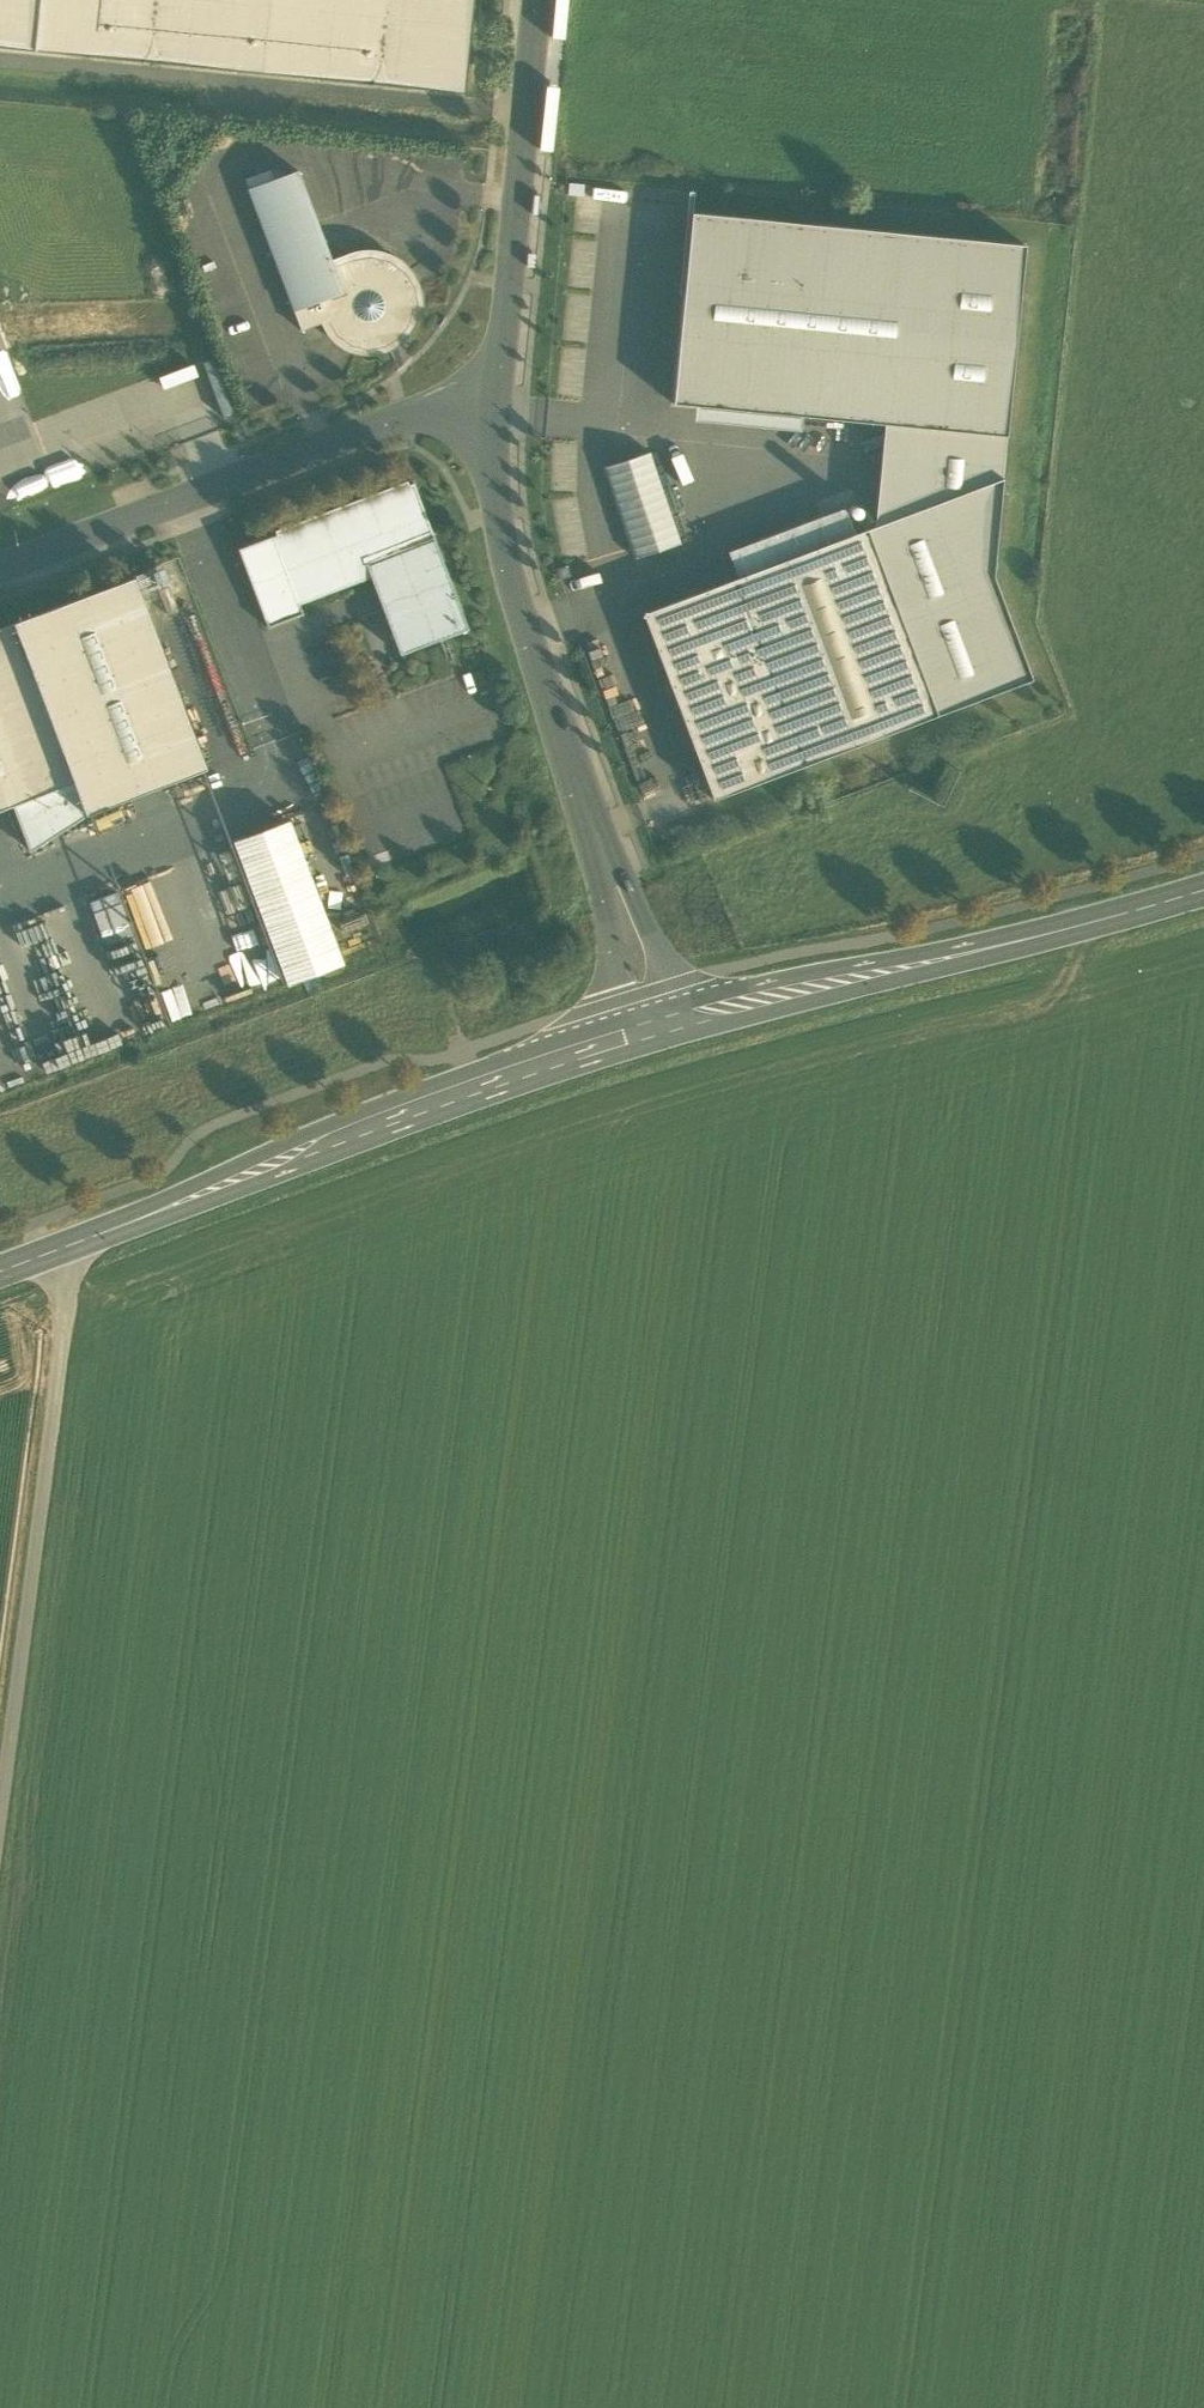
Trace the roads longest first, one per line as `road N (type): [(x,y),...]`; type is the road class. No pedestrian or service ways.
road 1 (tertiary): [(0,1269),(659,1033)]
road 2 (residential): [(659,1033),(528,632),(465,393)]
road 3 (track): [(0,1805),(68,1244)]
road 4 (tertiary): [(659,1033),(1077,933),(1203,894)]
road 5 (residential): [(0,570),(465,393)]
road 6 (residential): [(465,393),(489,381),(500,357),(534,0)]

